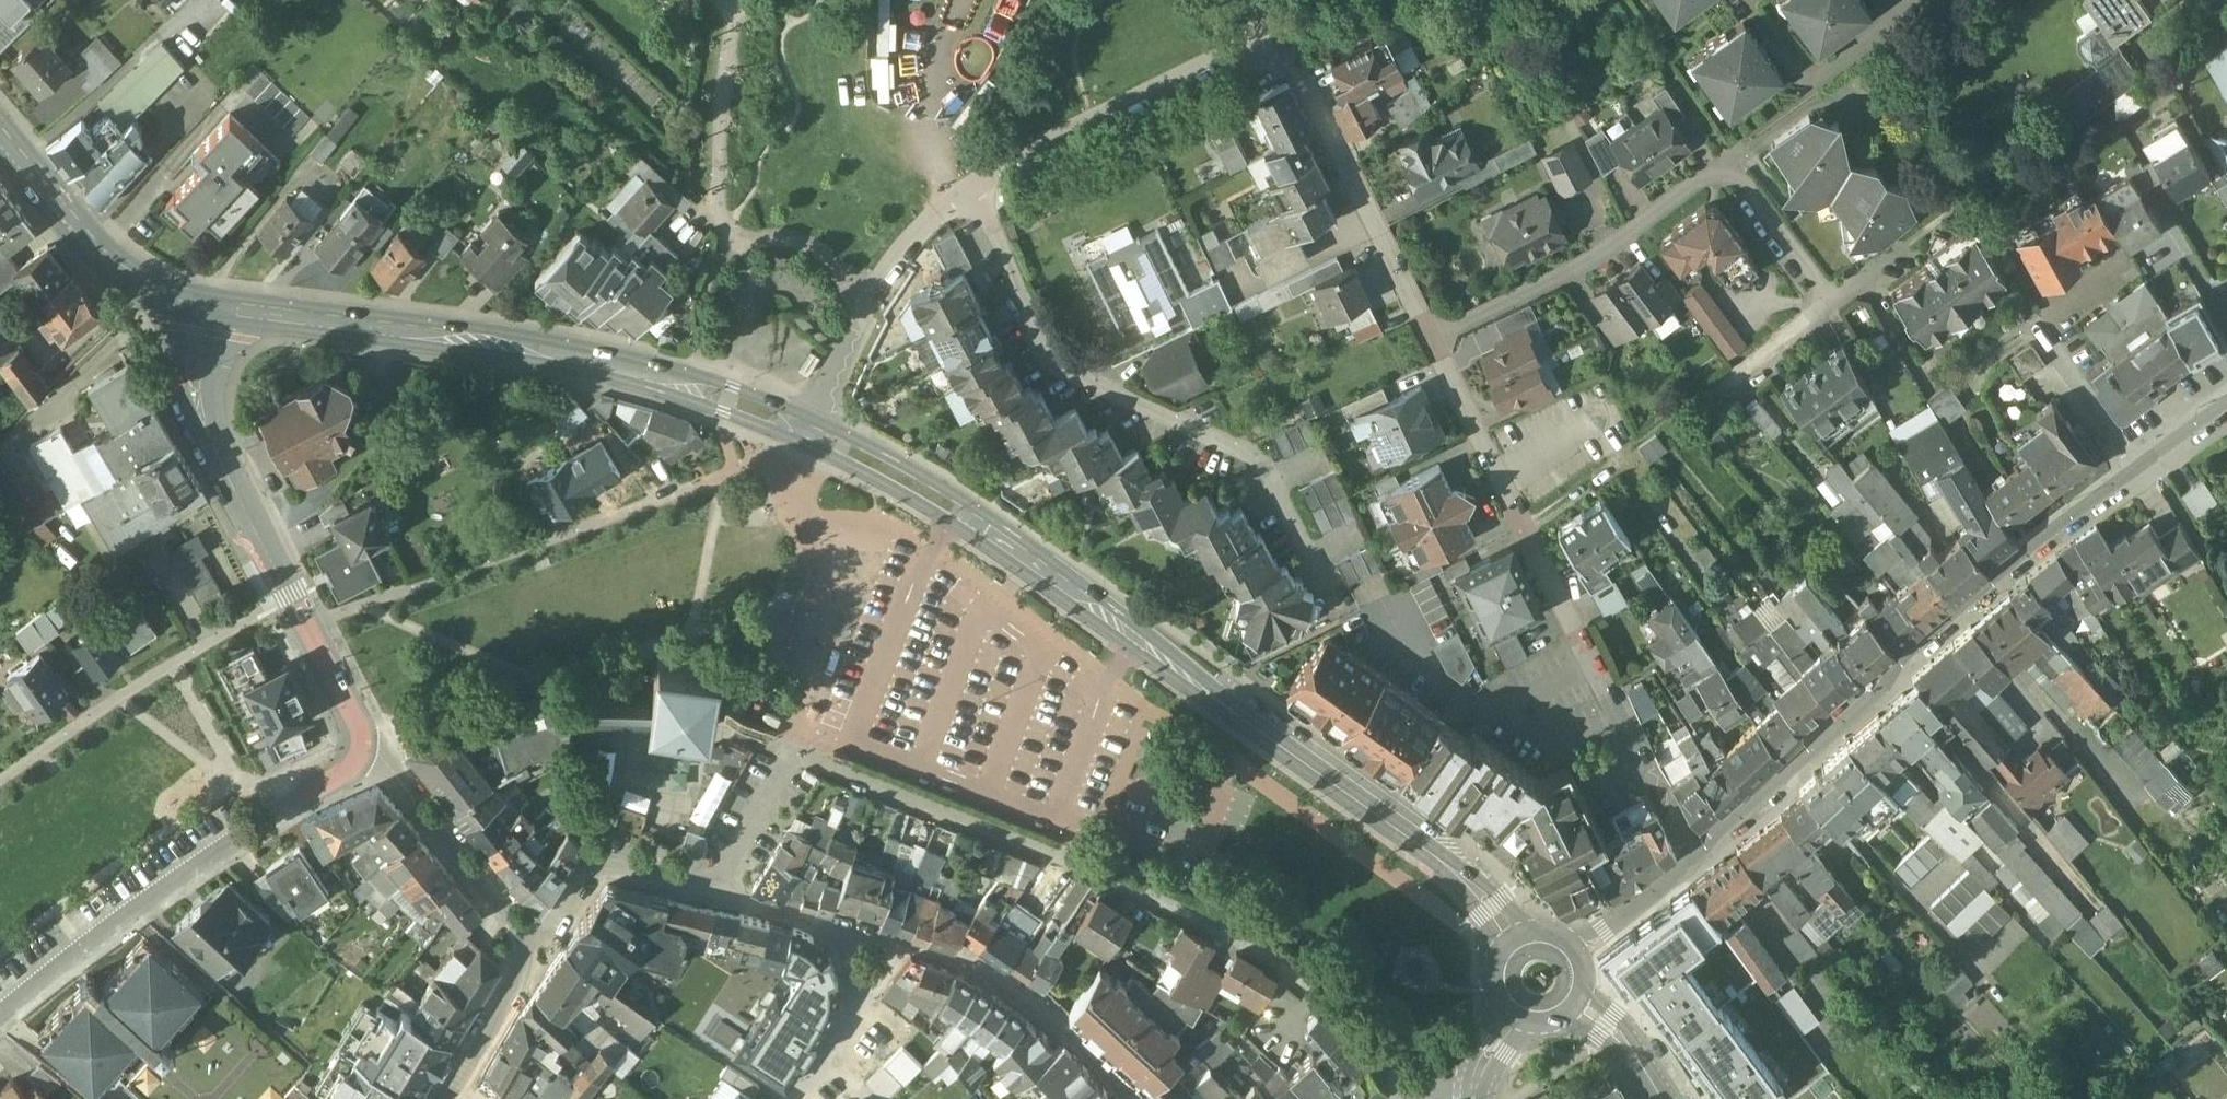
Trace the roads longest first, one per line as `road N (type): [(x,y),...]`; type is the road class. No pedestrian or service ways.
road 1 (tertiary): [(800,429),(859,455),(1014,549),(1442,862),(1515,940)]
road 2 (residential): [(789,747),(1161,895),(1254,944),(1329,995),(1402,1077),(1404,1094)]
road 3 (unclassified): [(1123,1098),(1031,1003),(944,957),(840,925),(599,865),(544,924),(522,930)]
road 4 (residential): [(1430,338),(1277,35),(971,189)]
road 5 (tertiary): [(210,305),(567,357),(800,429)]
road 6 (residential): [(2143,476),(2044,548),(1696,857)]
road 7 (residential): [(1696,857),(1430,338)]
road 8 (residential): [(971,189),(1062,372),(1257,460),(1310,559)]
road 9 (residential): [(358,741),(352,713),(203,415),(194,370),(210,305)]
road 10 (unclassified): [(0,1016),(132,907),(344,773),(358,741)]
road 11 (residential): [(1430,338),(1605,250),(1728,158)]
road 12 (residential): [(971,189),(898,258),(800,429)]
road 13 (tertiary): [(210,305),(161,293),(117,270),(0,134)]
road 14 (residential): [(522,930),(379,753),(358,741)]
road 15 (residential): [(439,1098),(522,964),(522,930)]
road 16 (residential): [(2035,323),(2143,476)]
road 17 (residential): [(1828,304),(1728,158)]
road 18 (residential): [(1696,857),(1604,931),(1568,947)]
road 19 (residential): [(1723,392),(1828,304)]
road 20 (tertiary): [(1573,1001),(1617,1032),(1661,1098)]

